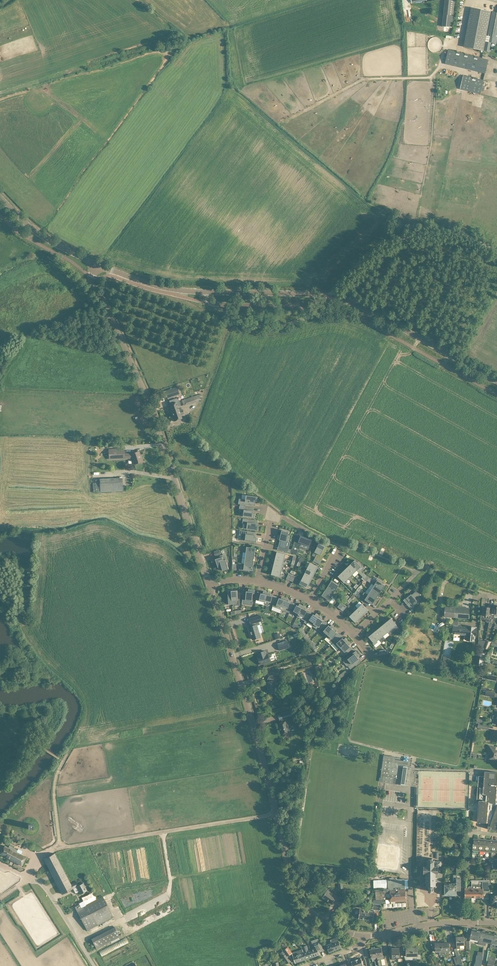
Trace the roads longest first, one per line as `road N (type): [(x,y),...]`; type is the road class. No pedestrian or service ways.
road 1 (tertiary): [(496,381),(348,301),(177,290),(97,264)]
road 2 (tertiary): [(363,936),(316,918),(298,895),(209,585)]
road 3 (tertiary): [(209,585),(154,417),(92,285),(97,264)]
road 4 (track): [(61,847),(277,813)]
road 5 (track): [(313,312),(393,241),(450,232),(496,250)]
road 6 (track): [(63,761),(84,722),(85,697),(32,647),(0,599)]
road 7 (unclassified): [(417,926),(409,875),(413,769)]
road 8 (track): [(204,292),(219,309),(258,326),(289,325),(313,312)]

